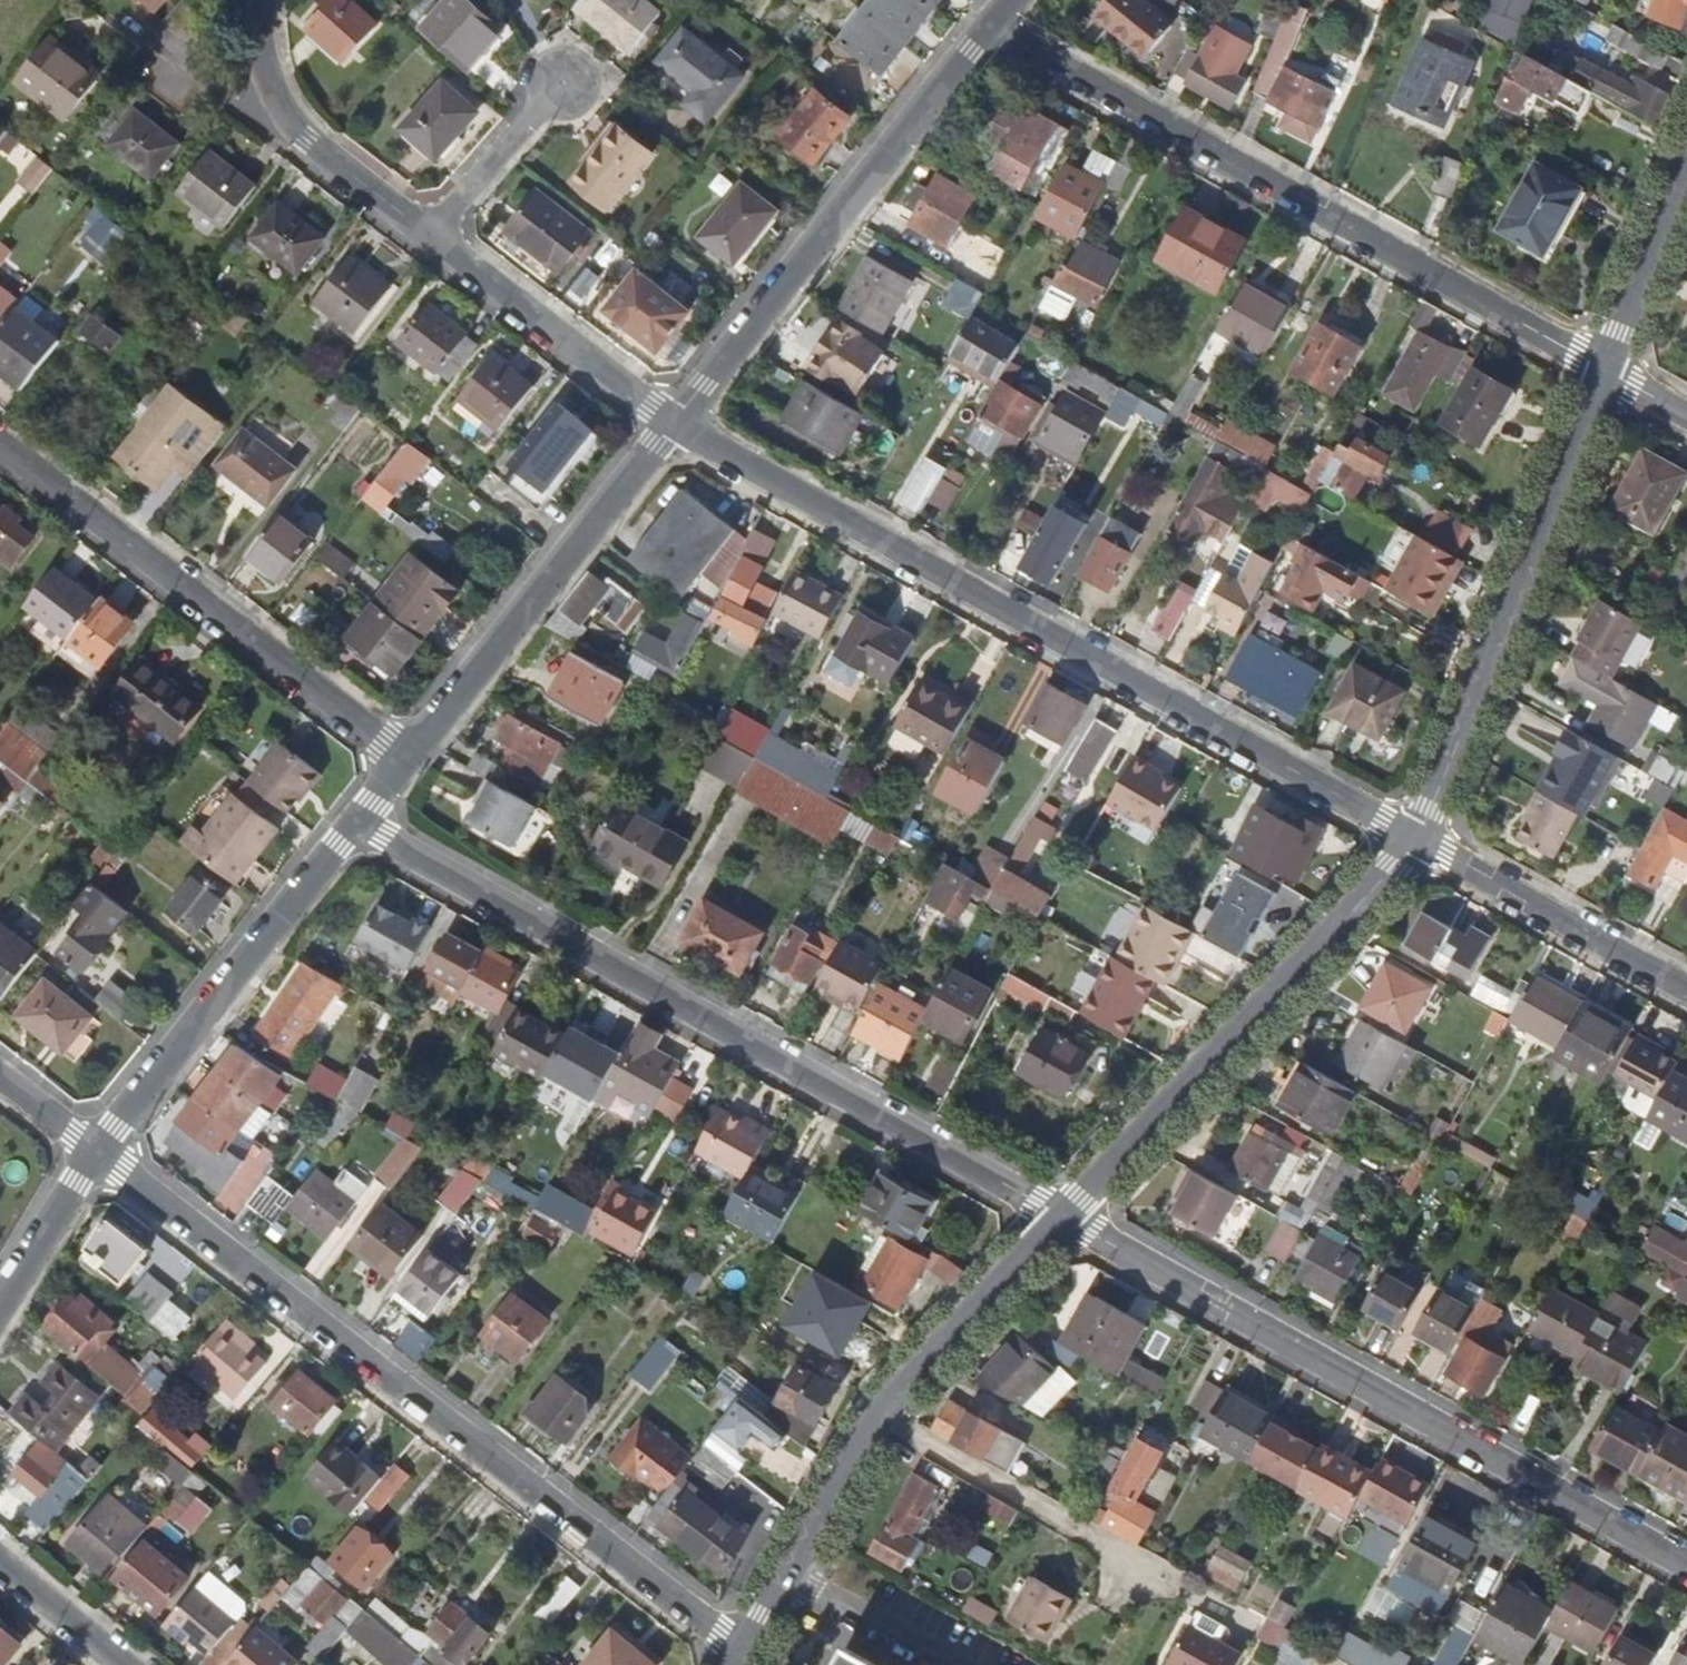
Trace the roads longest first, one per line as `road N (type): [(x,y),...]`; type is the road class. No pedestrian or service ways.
road 1 (residential): [(673,424),(1419,837)]
road 2 (residential): [(97,1154),(746,1647)]
road 3 (residential): [(357,819),(1062,1215)]
road 4 (residential): [(1062,1215),(1686,1561)]
road 5 (residential): [(991,26),(1606,371)]
road 6 (residential): [(1062,1215),(886,1404),(746,1647)]
road 7 (residential): [(1419,837),(1062,1215)]
road 8 (residential): [(0,443),(406,755)]
road 9 (residential): [(673,424),(991,26)]
road 10 (residential): [(1606,371),(1419,837)]
road 11 (residential): [(406,755),(673,424)]
road 12 (residential): [(97,1154),(357,819)]
road 13 (residential): [(673,424),(423,233)]
road 14 (residential): [(1419,837),(1686,987)]
road 15 (residential): [(1686,161),(1606,371)]
road 16 (residential): [(423,233),(306,144),(272,92)]
road 17 (residential): [(423,233),(562,82)]
road 18 (residential): [(0,1305),(97,1154)]
road 19 (residential): [(272,92),(205,80),(130,16)]
road 20 (residential): [(123,1664),(0,1563)]
road 21 (residential): [(0,1078),(97,1154)]

